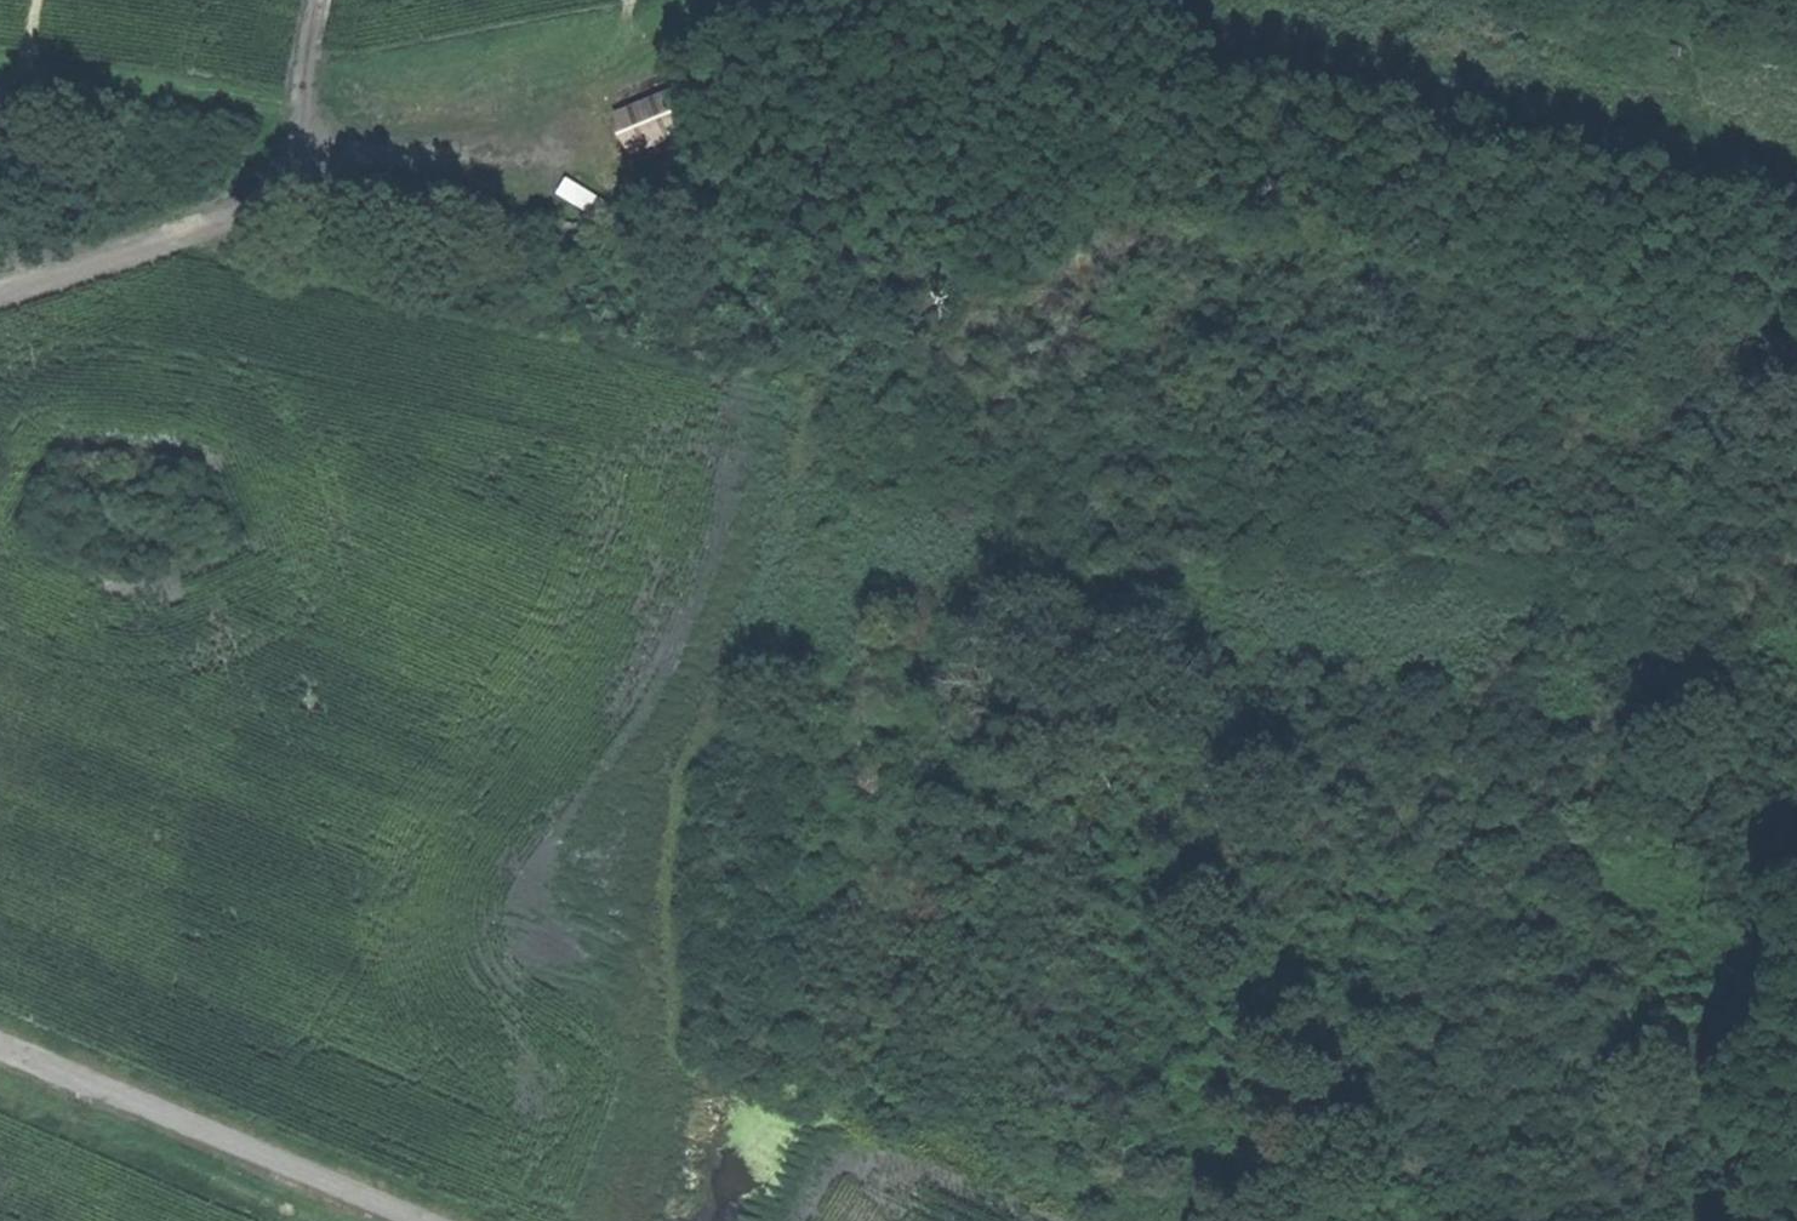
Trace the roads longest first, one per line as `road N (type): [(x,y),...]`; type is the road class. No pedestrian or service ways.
road 1 (track): [(0,289),(219,214),(267,168),(302,82),(323,0)]
road 2 (track): [(0,1046),(409,1220)]

